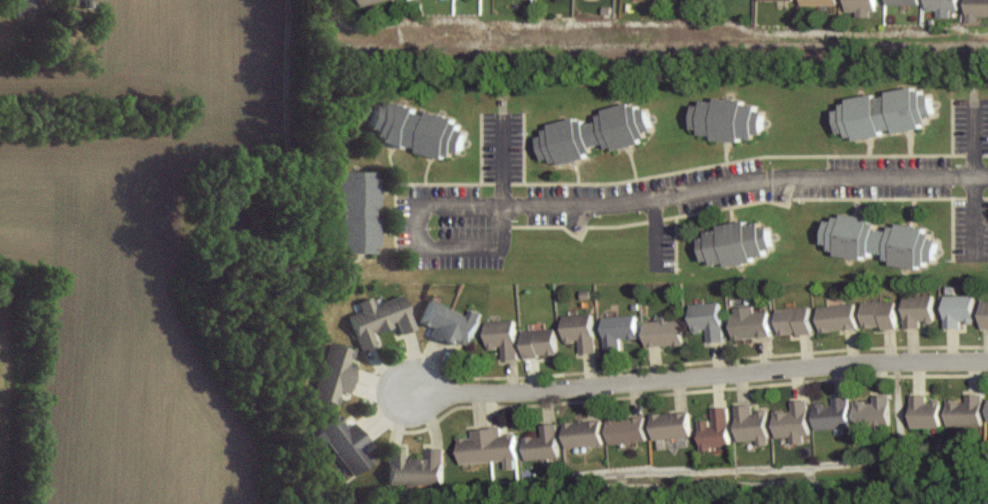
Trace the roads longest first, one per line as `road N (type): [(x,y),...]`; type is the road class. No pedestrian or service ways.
road 1 (residential): [(413,395),(987,362)]

